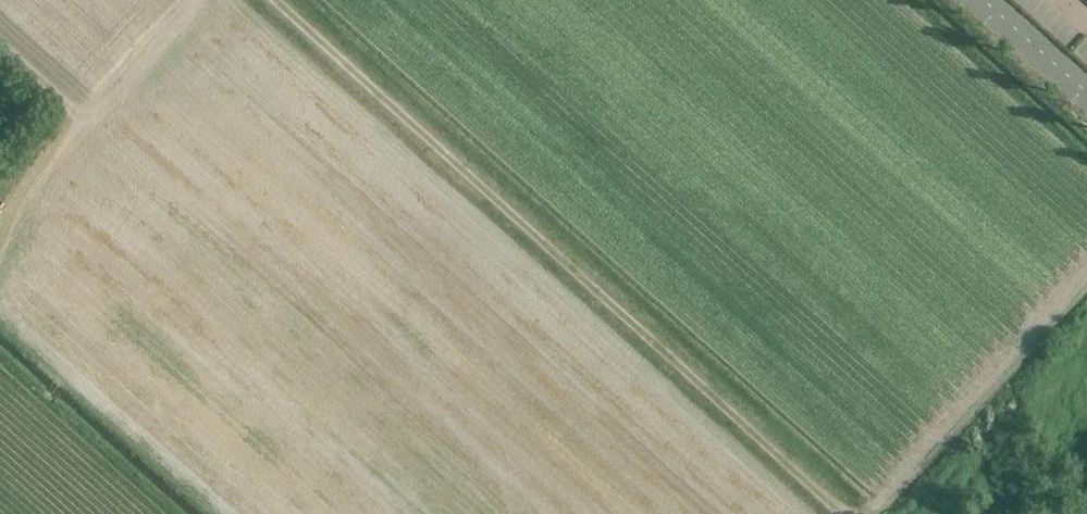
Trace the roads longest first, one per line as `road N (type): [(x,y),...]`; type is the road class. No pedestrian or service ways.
road 1 (unclassified): [(982,0),(1086,93)]

